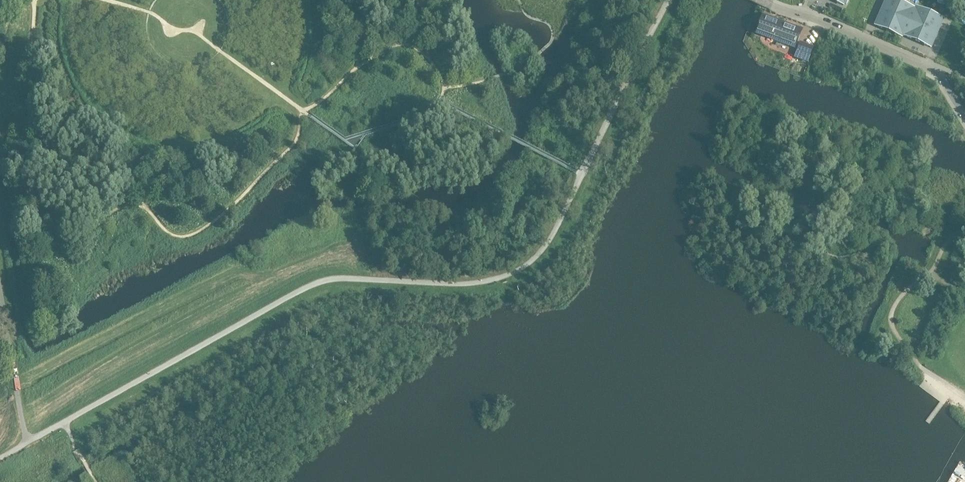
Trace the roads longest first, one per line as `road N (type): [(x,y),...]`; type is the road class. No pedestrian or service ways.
road 1 (unclassified): [(758,0),(938,72)]

